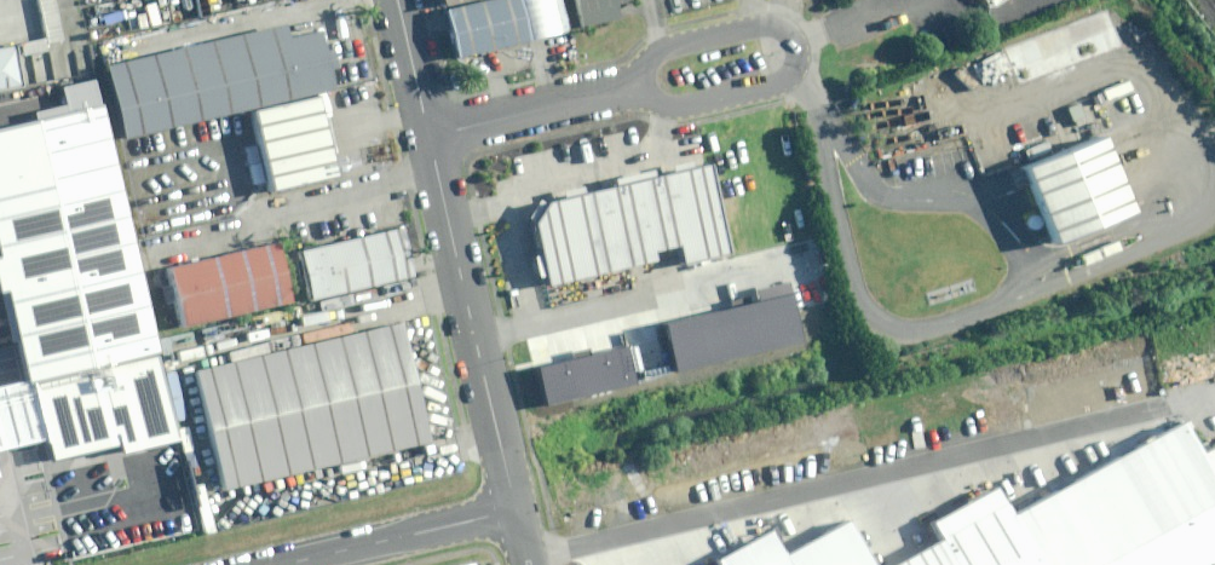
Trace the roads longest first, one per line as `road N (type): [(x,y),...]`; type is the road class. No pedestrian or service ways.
road 1 (residential): [(430,133),(517,510)]
road 2 (residential): [(627,89),(670,46),(770,25),(794,41),(792,71),(775,83),(684,105),(656,101)]
road 3 (residential): [(283,564),(517,510)]
road 4 (residential): [(627,89),(430,133)]
road 5 (residential): [(398,0),(430,133)]

